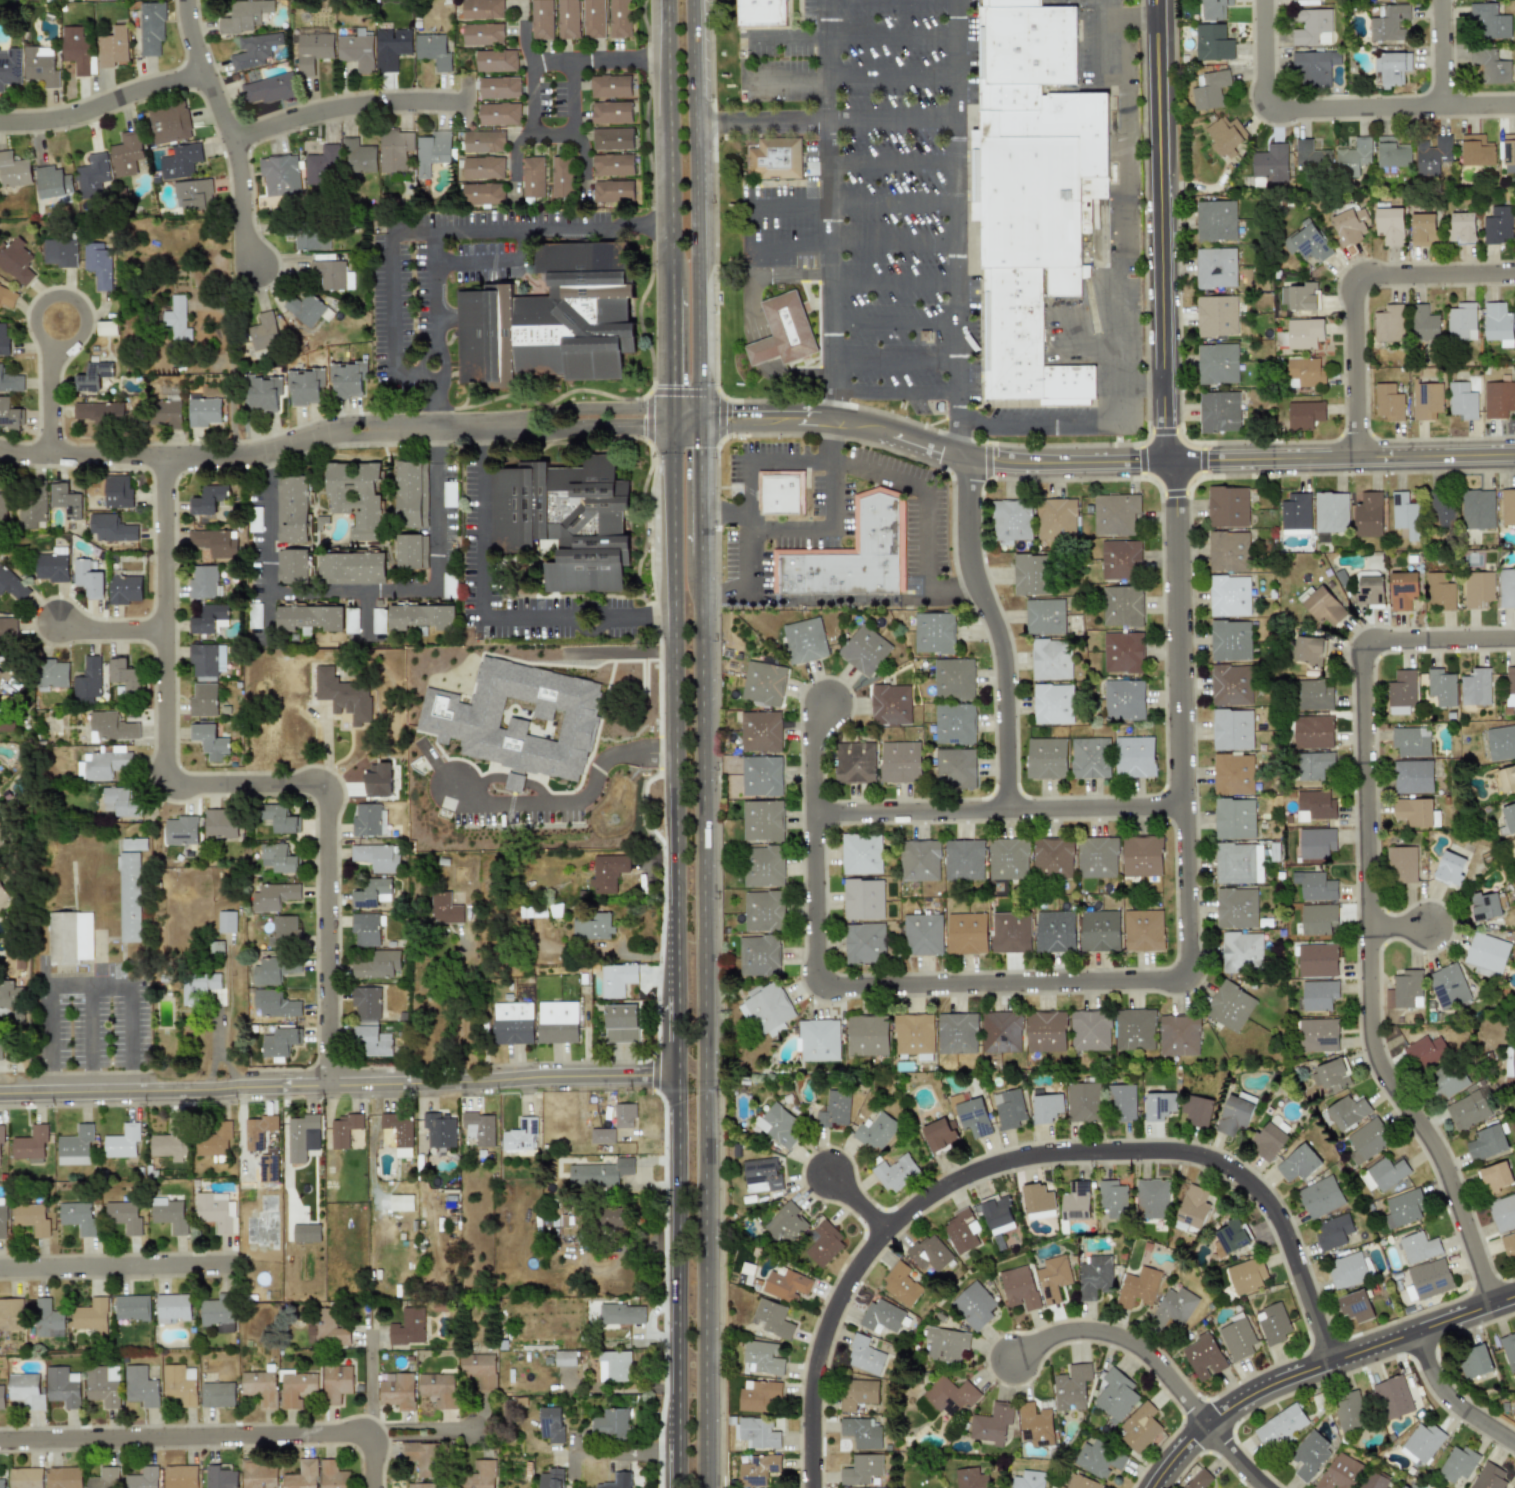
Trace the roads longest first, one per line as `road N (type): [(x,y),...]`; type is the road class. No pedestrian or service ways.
road 1 (residential): [(1178,461),(1186,970),(1174,978),(825,988),(814,964),(814,812),(817,731),(831,705)]
road 2 (primary): [(707,1487),(701,560)]
road 3 (residential): [(1327,1363),(1274,1207),(1240,1171),(1176,1152),(998,1162),(877,1227),(817,1346),(805,1487)]
road 4 (residential): [(1491,1304),(1444,1170),(1376,1051),(1365,645),(1514,636)]
road 5 (residential): [(1514,452),(1021,465),(971,462),(858,427),(698,420)]
road 6 (residential): [(325,1051),(322,783),(185,786),(167,773),(165,458)]
road 7 (residential): [(0,1092),(678,1073)]
road 8 (residential): [(1160,0),(1170,211),(1167,461)]
road 9 (residential): [(372,1487),(371,1432),(0,1443)]
road 10 (primary): [(674,573),(677,998)]
road 11 (residential): [(1149,1487),(1201,1416),(1514,1295)]
road 12 (primary): [(678,1073),(679,1487)]
road 13 (residential): [(1187,806),(814,812)]
road 14 (residential): [(1514,102),(1266,106),(1263,0)]
road 15 (residential): [(1006,810),(1002,656),(973,575),(971,462)]
road 16 (residential): [(165,458),(234,456),(335,430),(494,425)]
road 17 (residential): [(1357,454),(1358,279),(1514,274)]
road 18 (primary): [(698,420),(695,120)]
road 19 (residential): [(187,0),(192,49),(230,140),(254,275)]
road 20 (primary): [(668,0),(672,284)]
road 21 (residential): [(230,140),(373,103),(466,106)]
road 22 (residential): [(0,1270),(238,1266)]
road 23 (residential): [(1201,1416),(1152,1359),(1119,1336),(1046,1335),(1014,1362)]
road 24 (residential): [(0,120),(60,119),(200,73)]
road 25 (residential): [(674,420),(644,408),(594,407),(494,425)]
road 26 (residential): [(494,425),(523,436),(674,420)]
road 27 (residential): [(527,21),(529,51),(541,61),(669,59)]
road 28 (residential): [(165,458),(50,458),(0,448)]
road 29 (residential): [(1416,1332),(1446,1402),(1514,1452)]
road 30 (residential): [(47,299),(35,316),(38,331),(54,344),(70,343),(83,329),(81,306),(70,297),(47,299)]
road 31 (primary): [(701,560),(698,420)]
road 32 (primary): [(672,284),(674,420)]
road 33 (residential): [(518,181),(521,145),(556,137),(581,141),(586,179)]
road 34 (primary): [(695,120),(693,0)]

